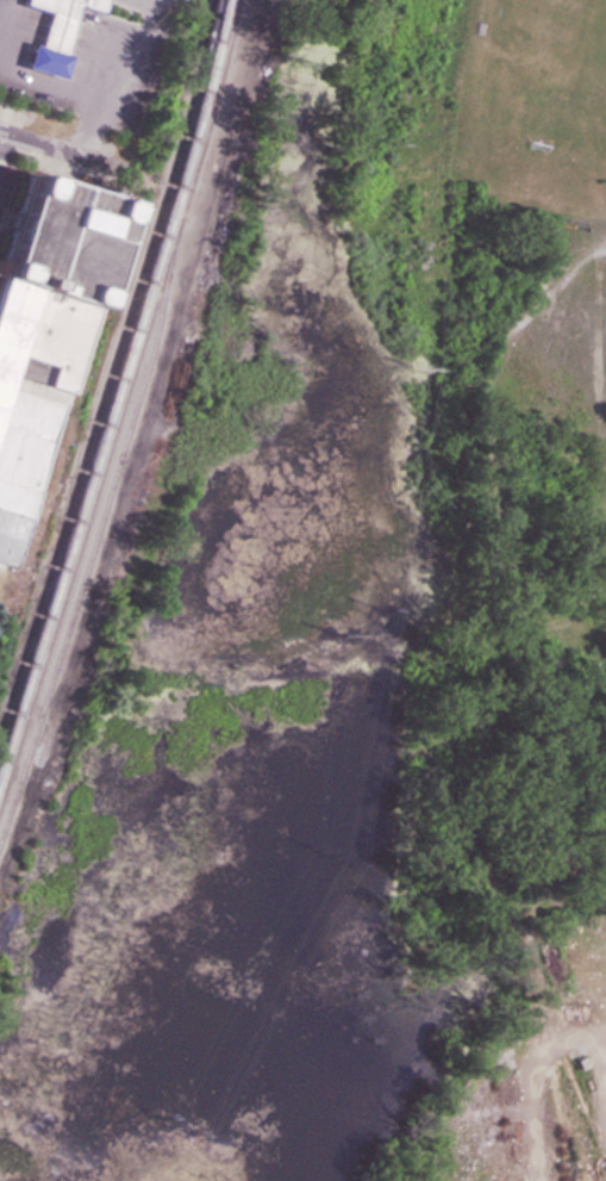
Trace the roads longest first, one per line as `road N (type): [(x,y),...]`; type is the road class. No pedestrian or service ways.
road 1 (residential): [(118,169),(0,132)]

